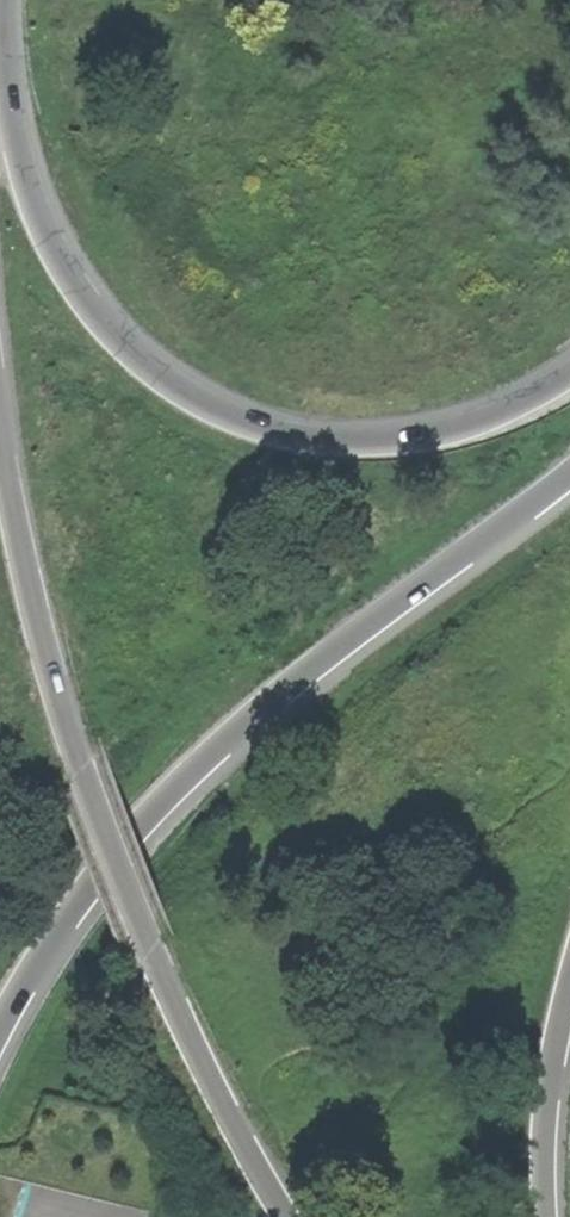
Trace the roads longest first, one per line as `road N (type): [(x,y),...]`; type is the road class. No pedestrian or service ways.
road 1 (trunk): [(569,374),(475,423),(373,444),(256,426),(173,383),(103,320),(49,237),(14,137),(0,4)]
road 2 (trunk): [(295,1216),(196,1048),(80,767),(21,551),(0,439)]
road 3 (trunk): [(0,1029),(80,893),(187,771),(569,473)]
road 4 (trunk): [(551,1216),(554,1080),(569,995)]

